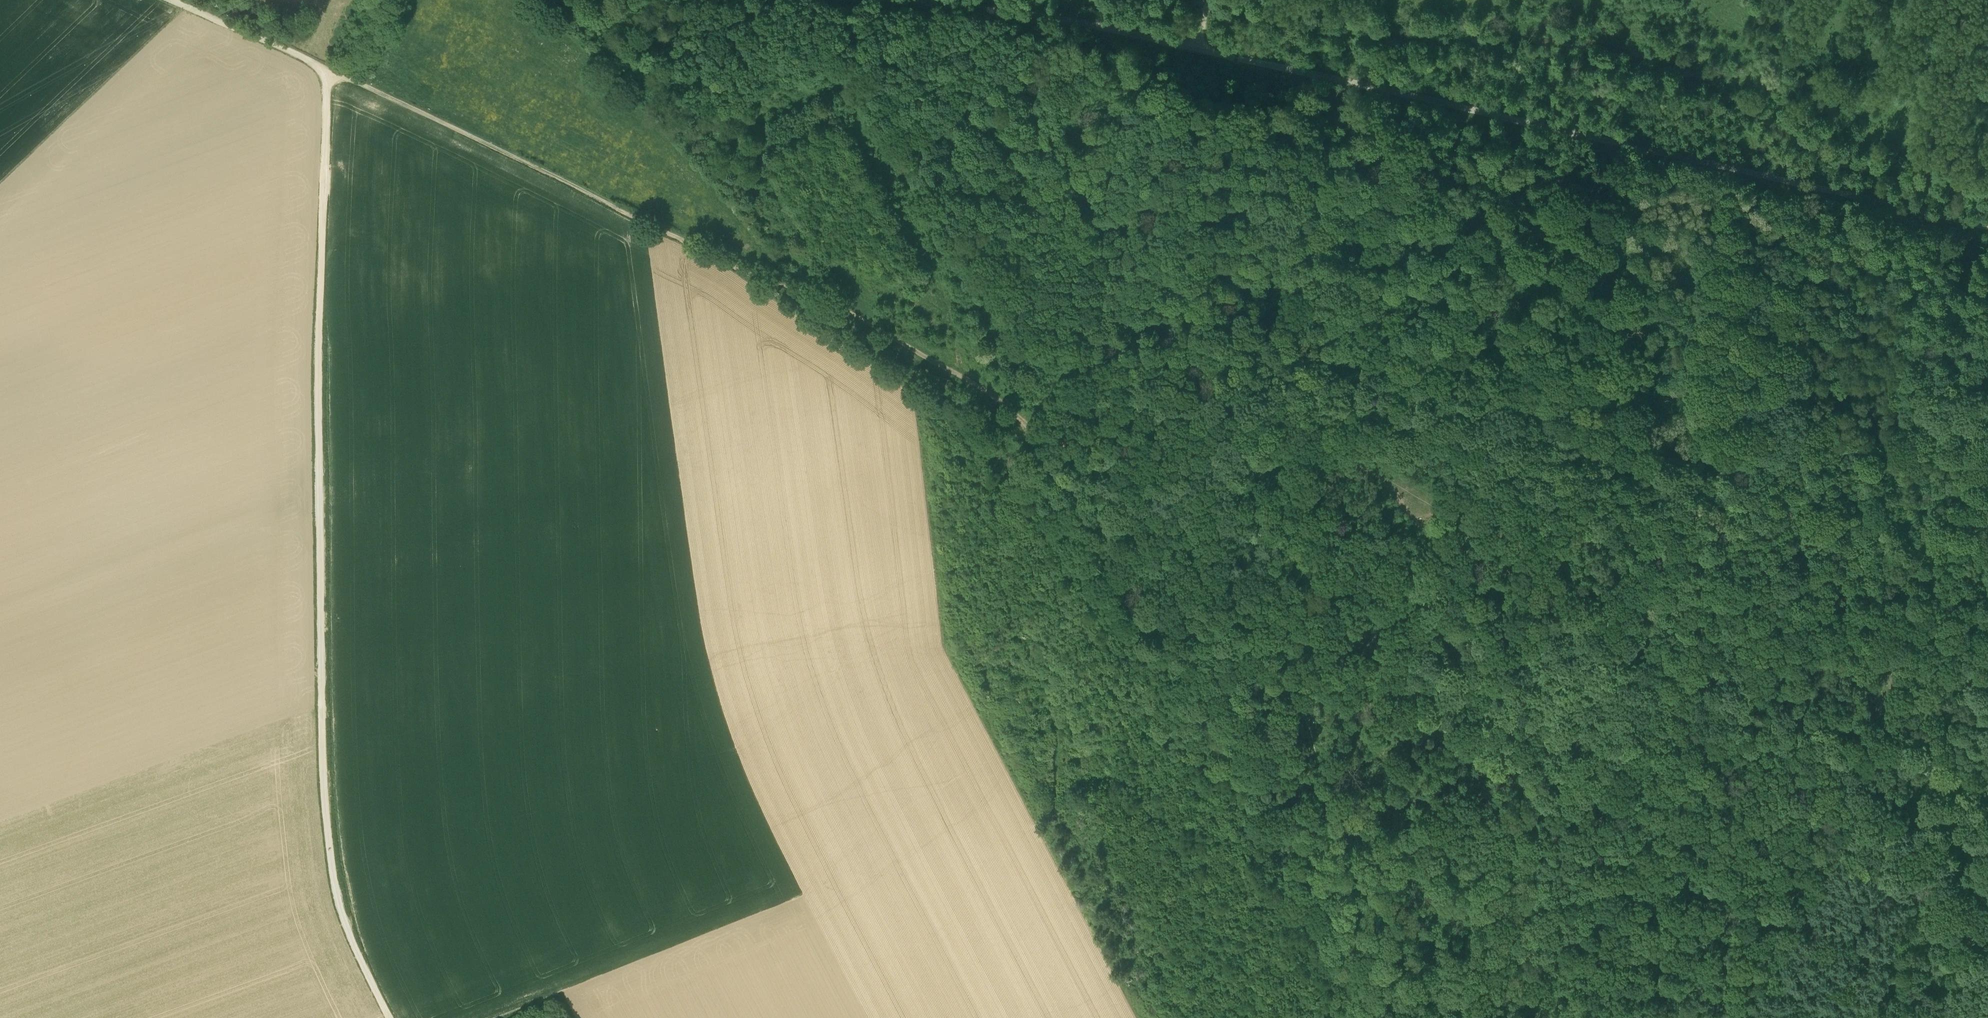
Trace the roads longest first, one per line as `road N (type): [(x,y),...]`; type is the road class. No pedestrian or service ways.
road 1 (track): [(329,71),(317,363),(324,801),(340,910),(389,1017)]
road 2 (track): [(361,84),(726,262),(839,307),(966,379),(1048,438)]
road 3 (track): [(1048,438),(1155,483),(1529,599),(1756,721)]
road 4 (unclassified): [(1987,226),(1402,94)]
road 5 (unclassified): [(911,0),(1075,22),(1402,94)]
road 6 (track): [(1756,721),(1987,850)]
road 7 (unclassified): [(329,71),(175,0)]

